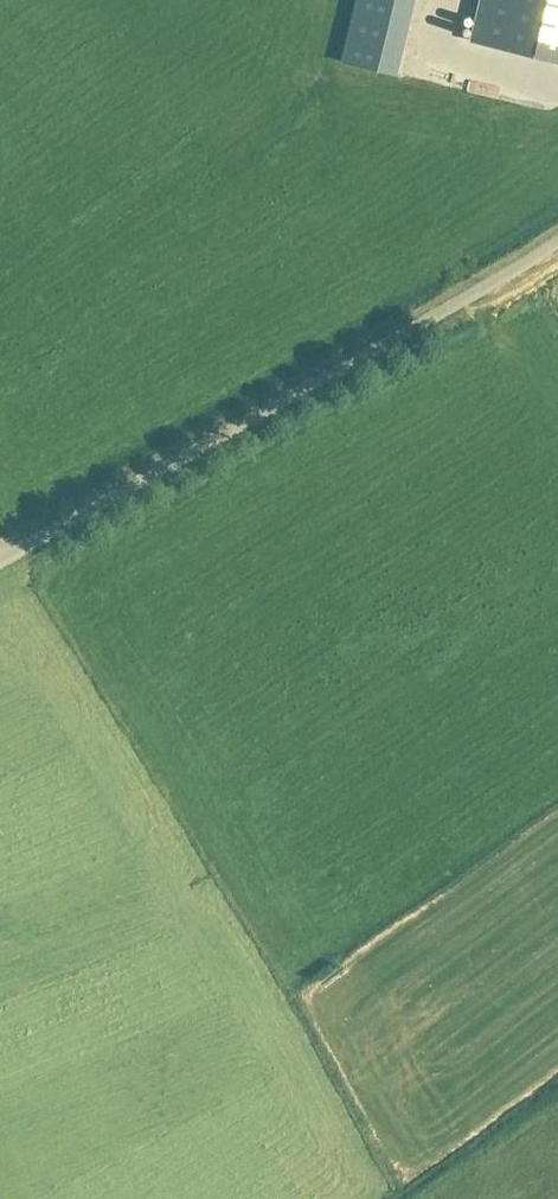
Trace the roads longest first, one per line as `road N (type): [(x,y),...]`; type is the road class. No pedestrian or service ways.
road 1 (unclassified): [(0,559),(557,240)]

